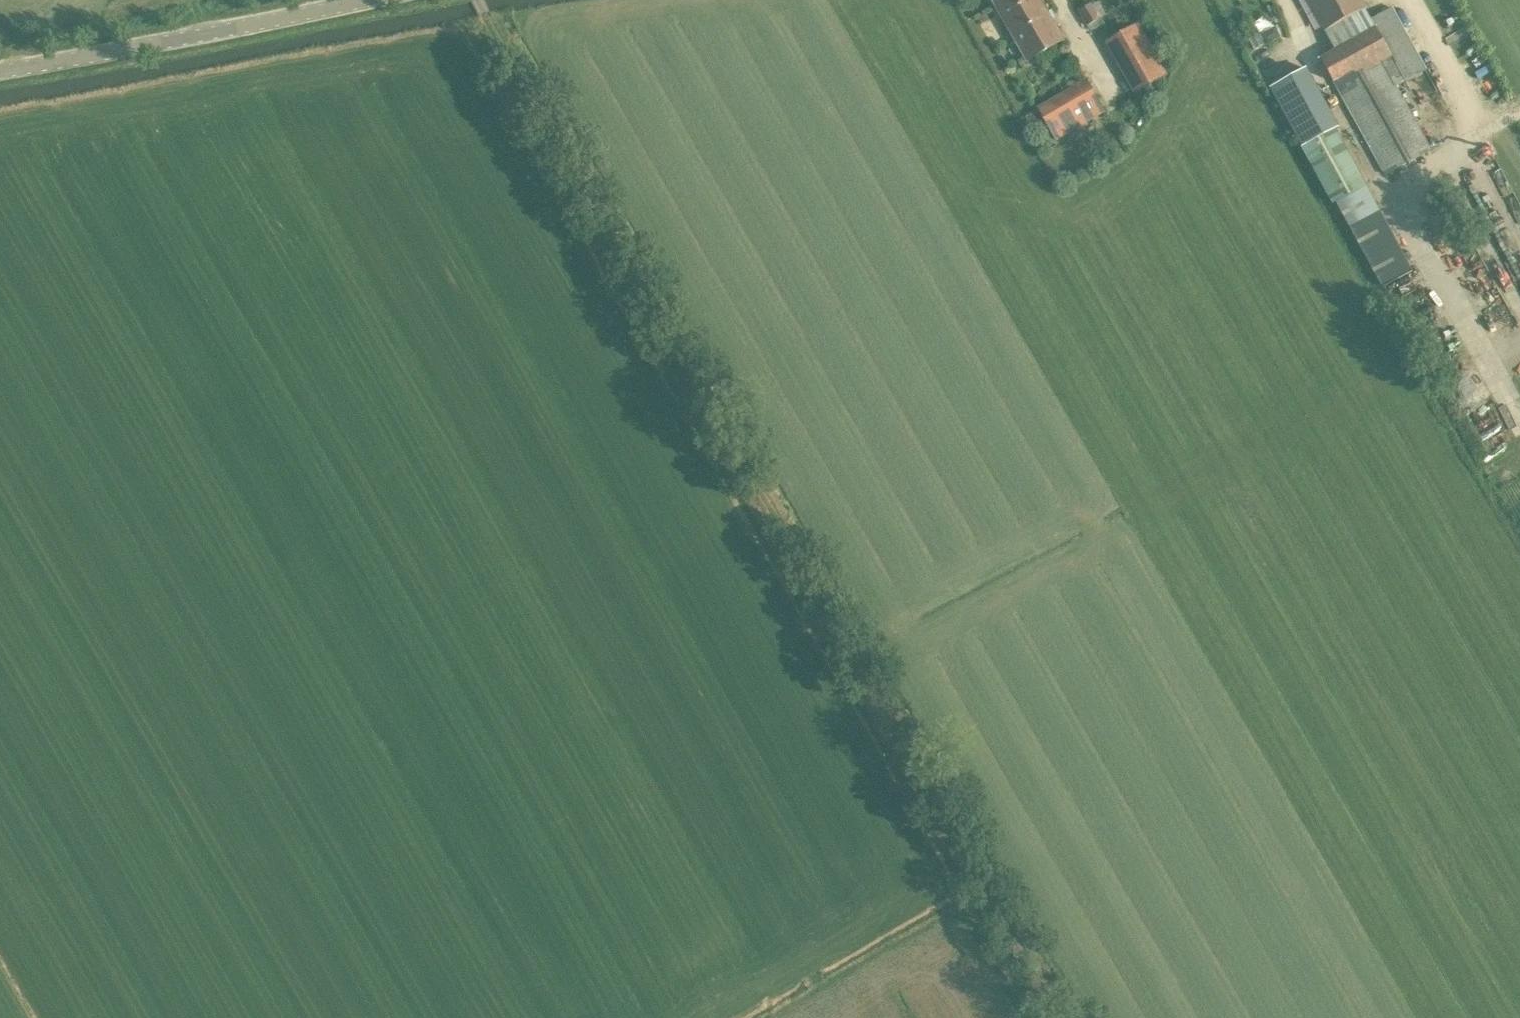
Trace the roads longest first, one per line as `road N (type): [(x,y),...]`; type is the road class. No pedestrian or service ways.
road 1 (tertiary): [(0,71),(372,0)]

